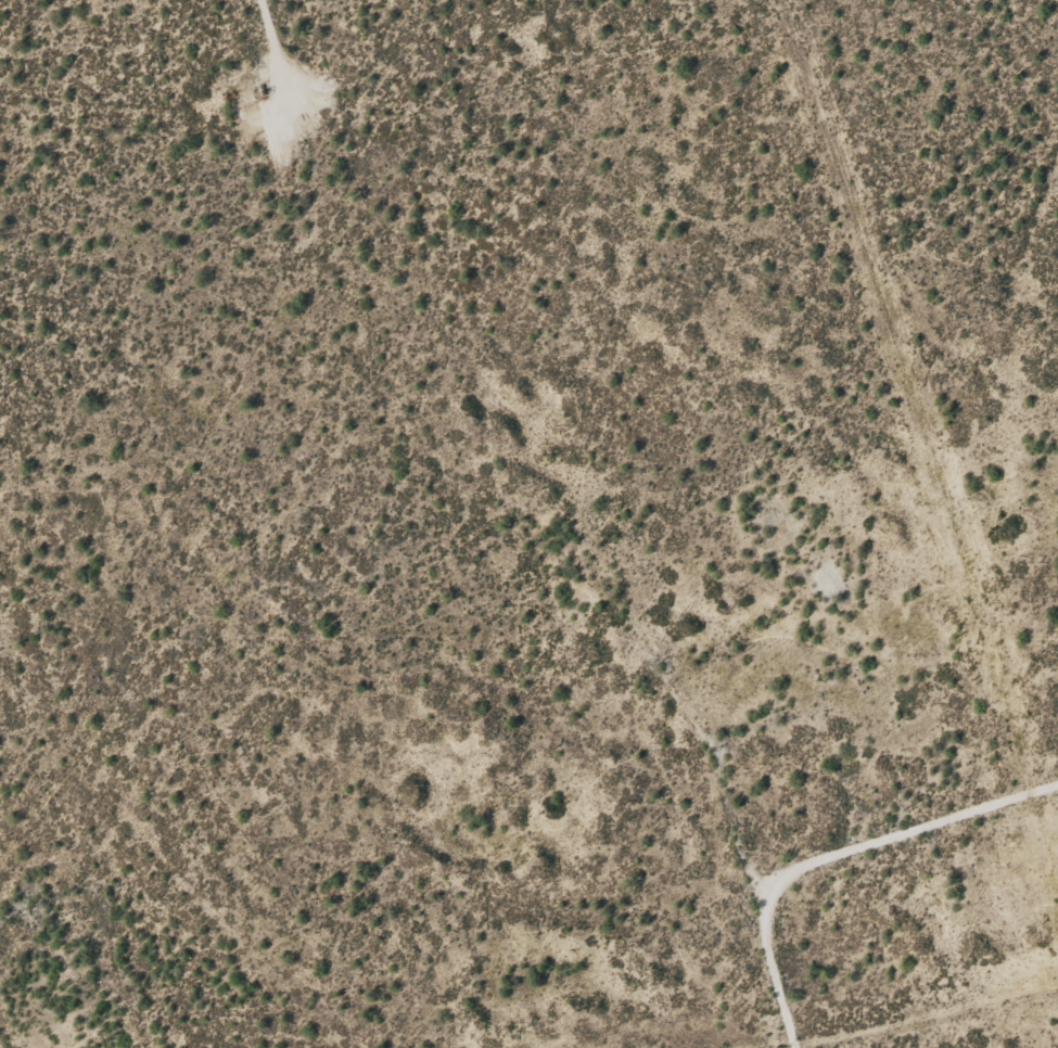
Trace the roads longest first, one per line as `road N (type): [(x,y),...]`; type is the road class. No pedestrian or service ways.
road 1 (track): [(789,1047),(777,997),(799,932),(842,889),(1057,805)]
road 2 (track): [(251,0),(290,122)]

